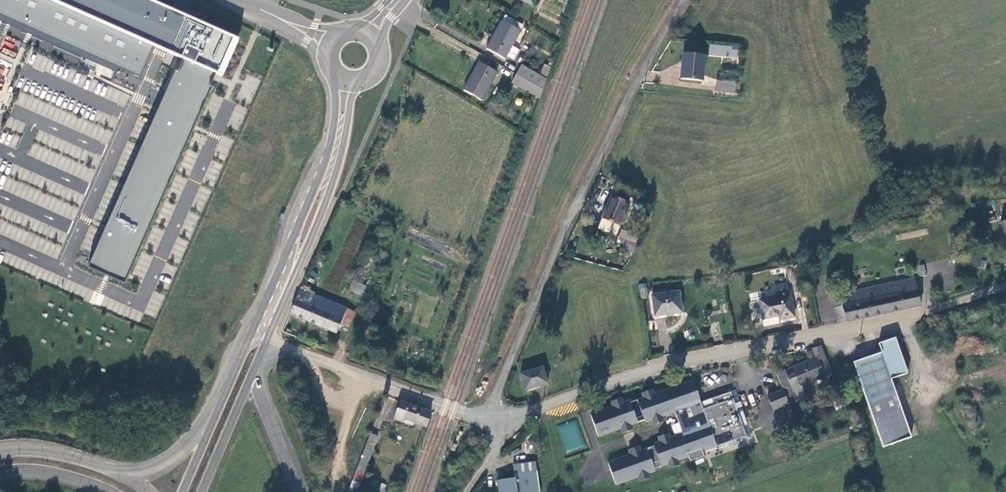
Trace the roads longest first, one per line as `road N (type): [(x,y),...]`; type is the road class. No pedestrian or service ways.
road 1 (residential): [(1005,287),(893,321),(639,371),(498,418)]
road 2 (unclassified): [(490,419),(576,203),(684,0)]
road 3 (residential): [(257,334),(490,419)]
road 4 (primary): [(297,491),(246,358)]
road 5 (secondary): [(257,334),(314,209)]
road 6 (secondary): [(343,77),(314,209)]
road 7 (secondary): [(314,209),(357,81)]
road 8 (track): [(358,374),(336,453),(339,491)]

